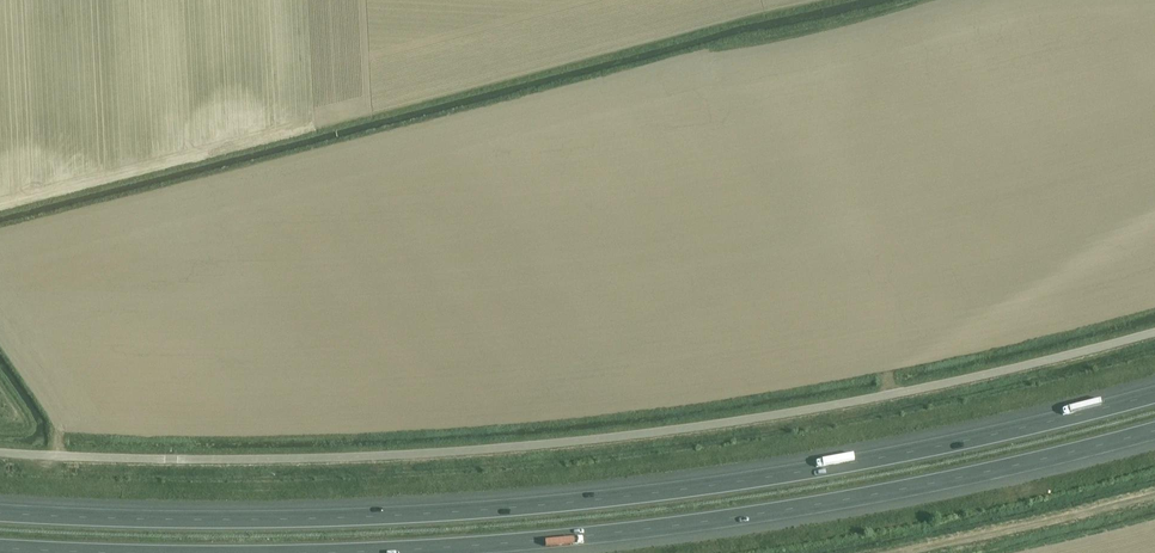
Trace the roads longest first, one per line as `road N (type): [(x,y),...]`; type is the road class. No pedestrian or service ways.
road 1 (unclassified): [(1154,332),(933,386),(531,446),(222,459),(0,453)]
road 2 (motorway): [(1154,395),(904,455),(598,501),(311,520),(0,513)]
road 3 (motorway): [(356,552),(737,519),(907,489),(1154,431)]

